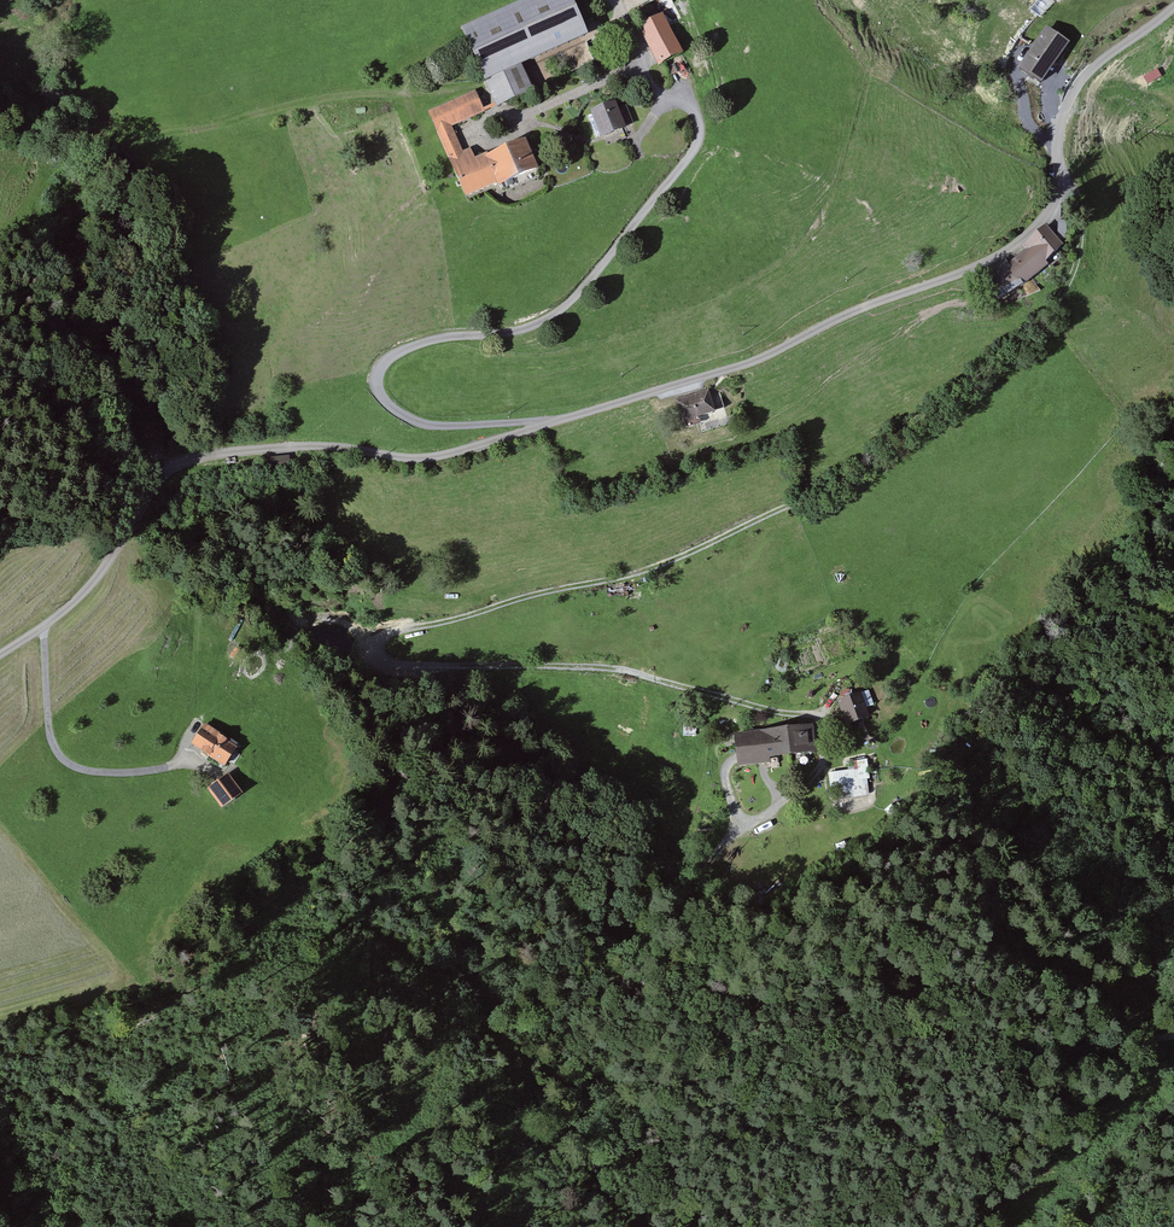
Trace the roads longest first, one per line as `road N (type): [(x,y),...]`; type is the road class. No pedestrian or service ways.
road 1 (track): [(1058,164),(1081,206),(1071,279),(1030,327),(951,394),(814,496),(658,566),(391,635),(376,647),(375,664),(389,672),(621,668),(817,716),(826,753),(818,772),(768,816),(738,825)]
road 2 (residential): [(0,655),(95,581),(152,488),(197,456),(338,446),(443,455),(708,377),(997,256),(1036,228),(1054,202),(1058,125),(1081,79),(1173,8)]
road 3 (track): [(613,0),(652,89),(688,104),(698,121),(692,154),(577,295),(546,321),(409,347),(380,368),(377,385),(383,401),(428,425),(555,421)]
road 4 (track): [(738,825),(698,889),(674,992),(682,1019),(708,1041),(752,1047),(889,1022),(1035,1058),(1173,1033)]
road 5 (track): [(1035,1058),(703,1138),(666,1132),(578,1060)]
road 6 (track): [(43,627),(47,724),(57,753),(100,772),(202,758)]

